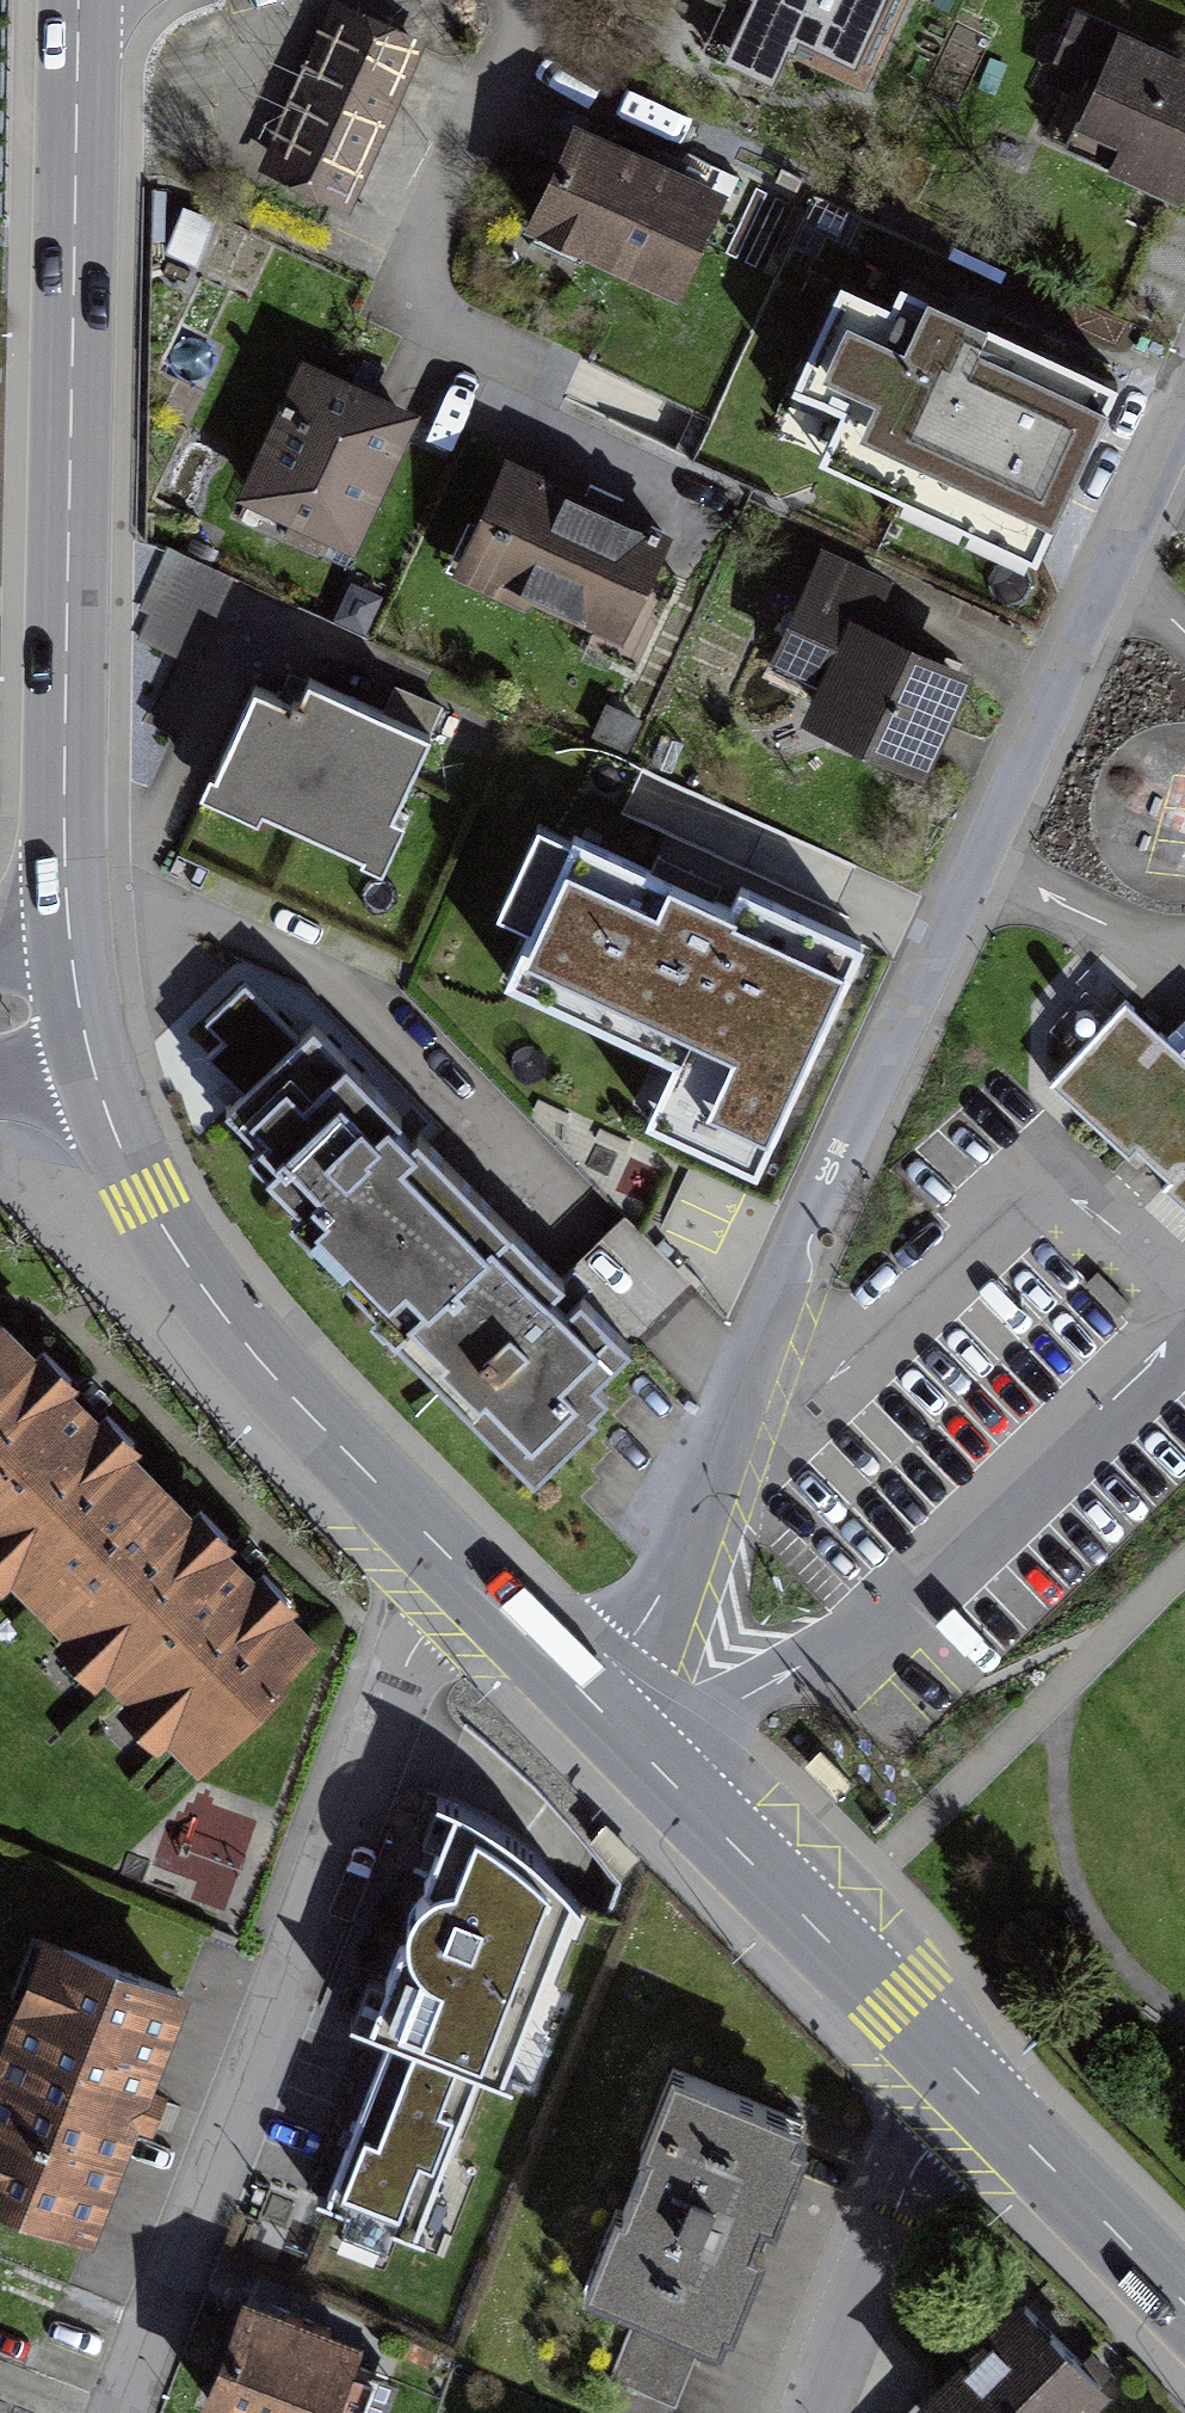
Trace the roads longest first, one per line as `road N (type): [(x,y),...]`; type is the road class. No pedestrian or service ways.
road 1 (residential): [(587,1693),(634,1642),(679,1562),(849,1140),(1184,426)]
road 2 (primary): [(69,920),(67,532),(79,0)]
road 3 (residential): [(466,1578),(394,1686),(123,2412)]
road 4 (primary): [(466,1578),(266,1371),(203,1293),(143,1198),(96,1072)]
road 5 (primary): [(983,2100),(587,1693)]
road 6 (residential): [(812,2412),(895,2200),(939,2138),(983,2100)]
road 7 (primary): [(1184,2303),(983,2100)]
road 8 (primary): [(587,1693),(466,1578)]
road 9 (primary): [(96,1072),(69,920)]

